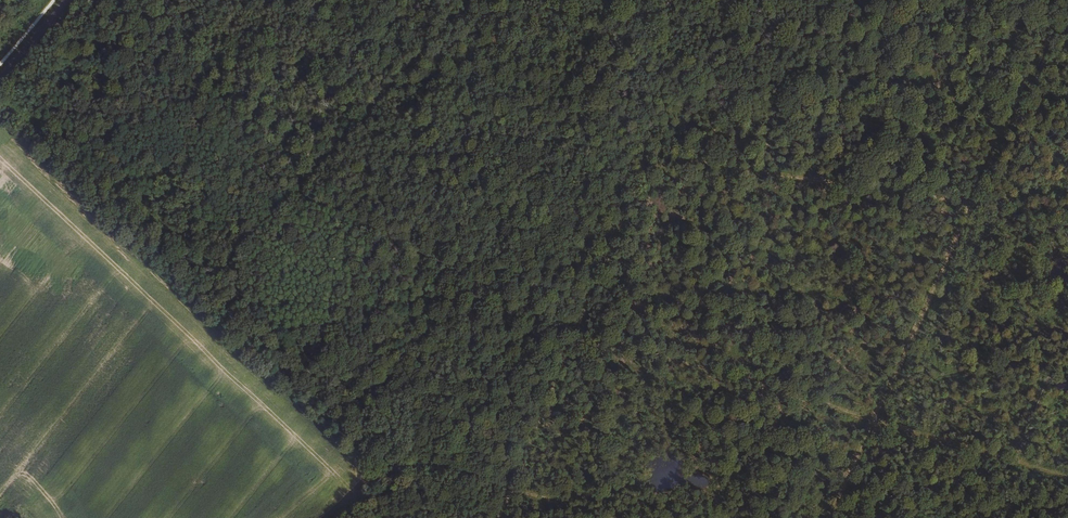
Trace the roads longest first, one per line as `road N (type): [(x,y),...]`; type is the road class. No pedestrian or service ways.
road 1 (track): [(0,97),(217,267),(421,459),(595,517)]

